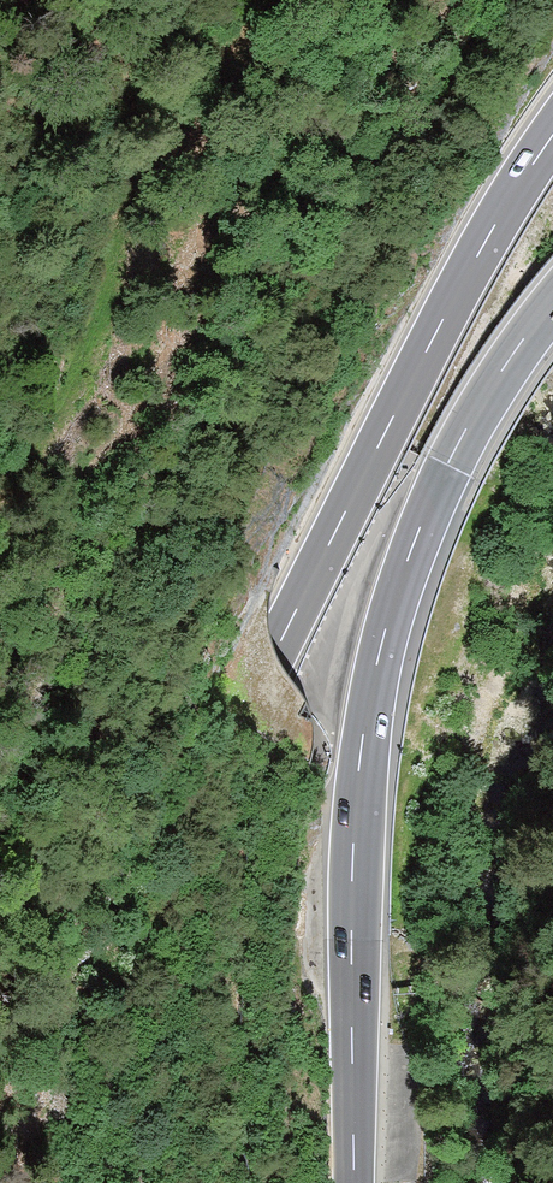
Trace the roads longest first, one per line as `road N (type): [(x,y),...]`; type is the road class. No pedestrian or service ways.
road 1 (motorway): [(552,135),(431,342),(277,648),(159,891),(35,1182)]
road 2 (motorway): [(355,1182),(353,855),(380,651),(449,464),(552,302)]

